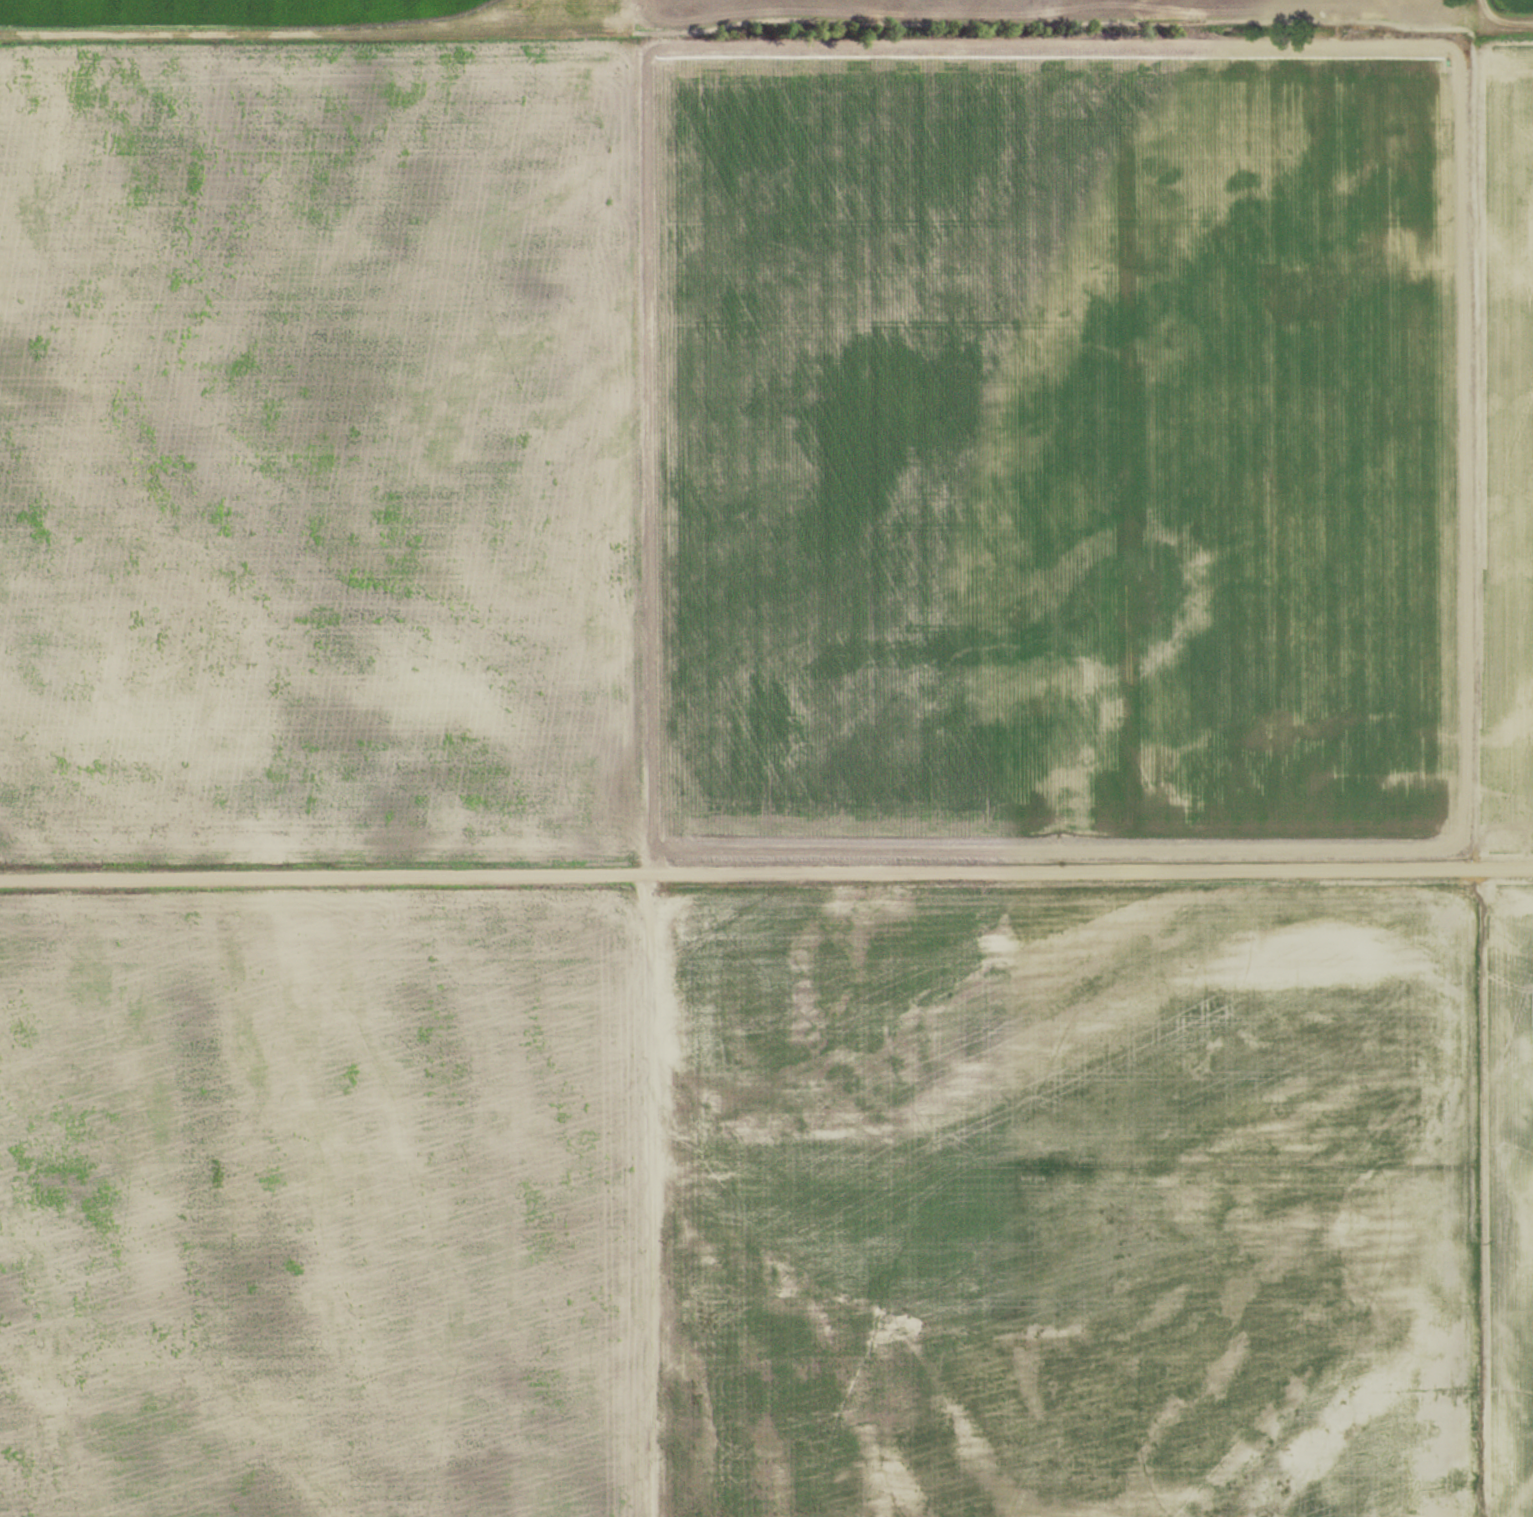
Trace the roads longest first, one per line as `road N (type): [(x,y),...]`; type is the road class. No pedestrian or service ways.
road 1 (tertiary): [(0,882),(1532,872)]

